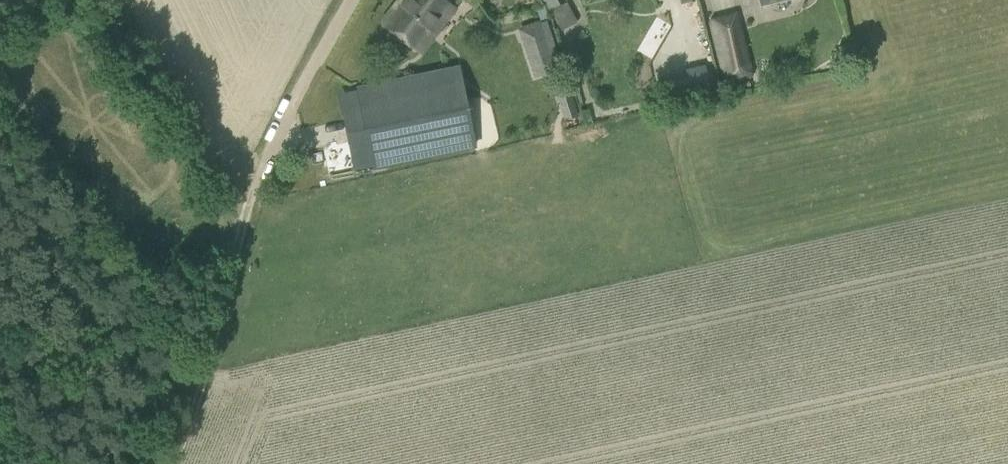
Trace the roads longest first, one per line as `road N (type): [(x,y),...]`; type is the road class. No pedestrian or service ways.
road 1 (track): [(171,463),(249,208)]
road 2 (unclassified): [(249,208),(286,114),(352,0)]

